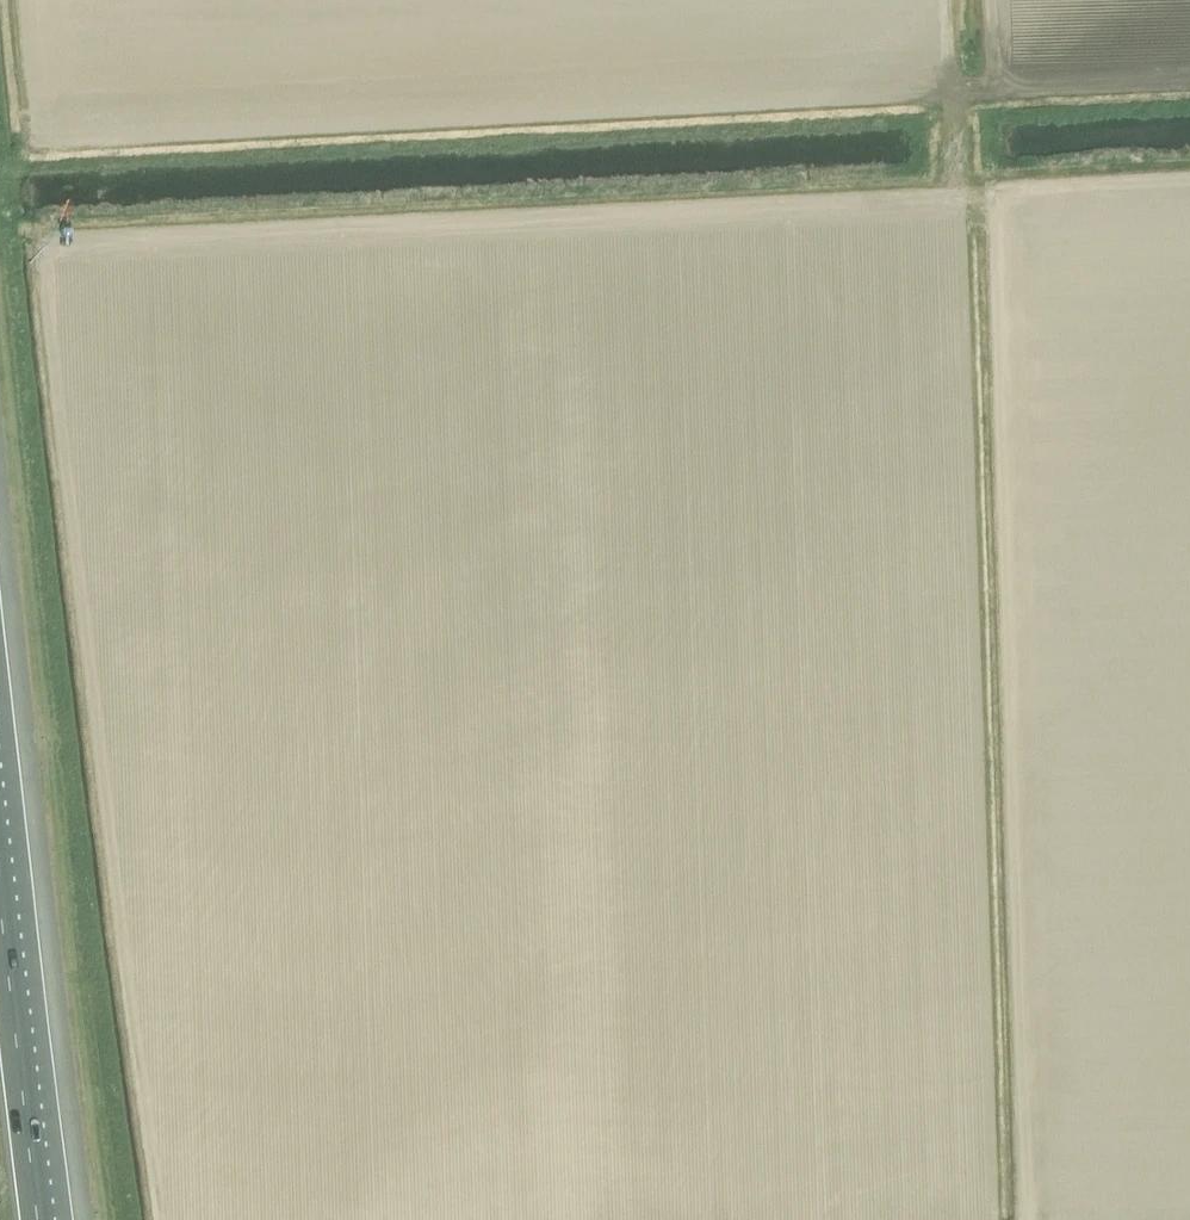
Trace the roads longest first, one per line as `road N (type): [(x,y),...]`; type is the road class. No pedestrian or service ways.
road 1 (motorway): [(38,1219),(0,918)]

